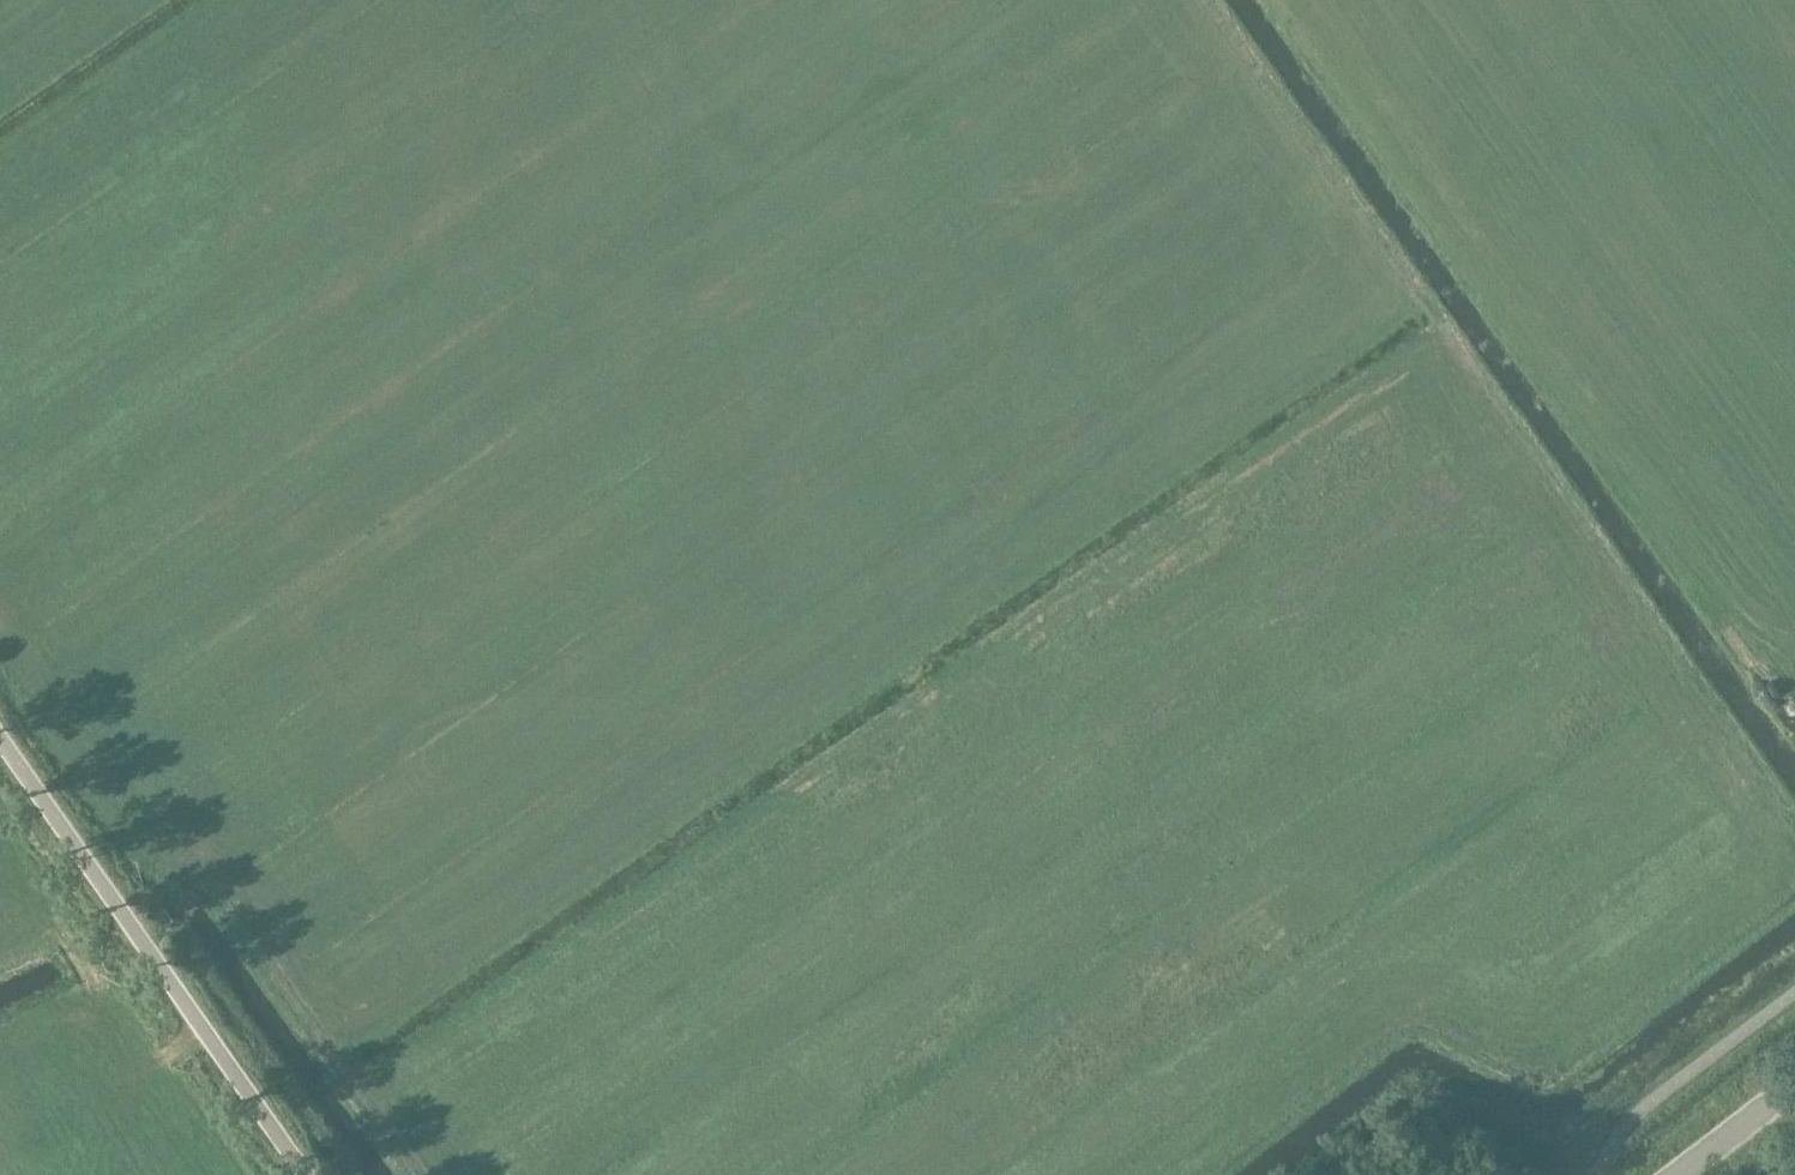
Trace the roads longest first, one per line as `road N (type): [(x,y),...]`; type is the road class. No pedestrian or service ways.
road 1 (unclassified): [(0,741),(305,1174)]
road 2 (secondary): [(1675,1174),(1794,1083)]

